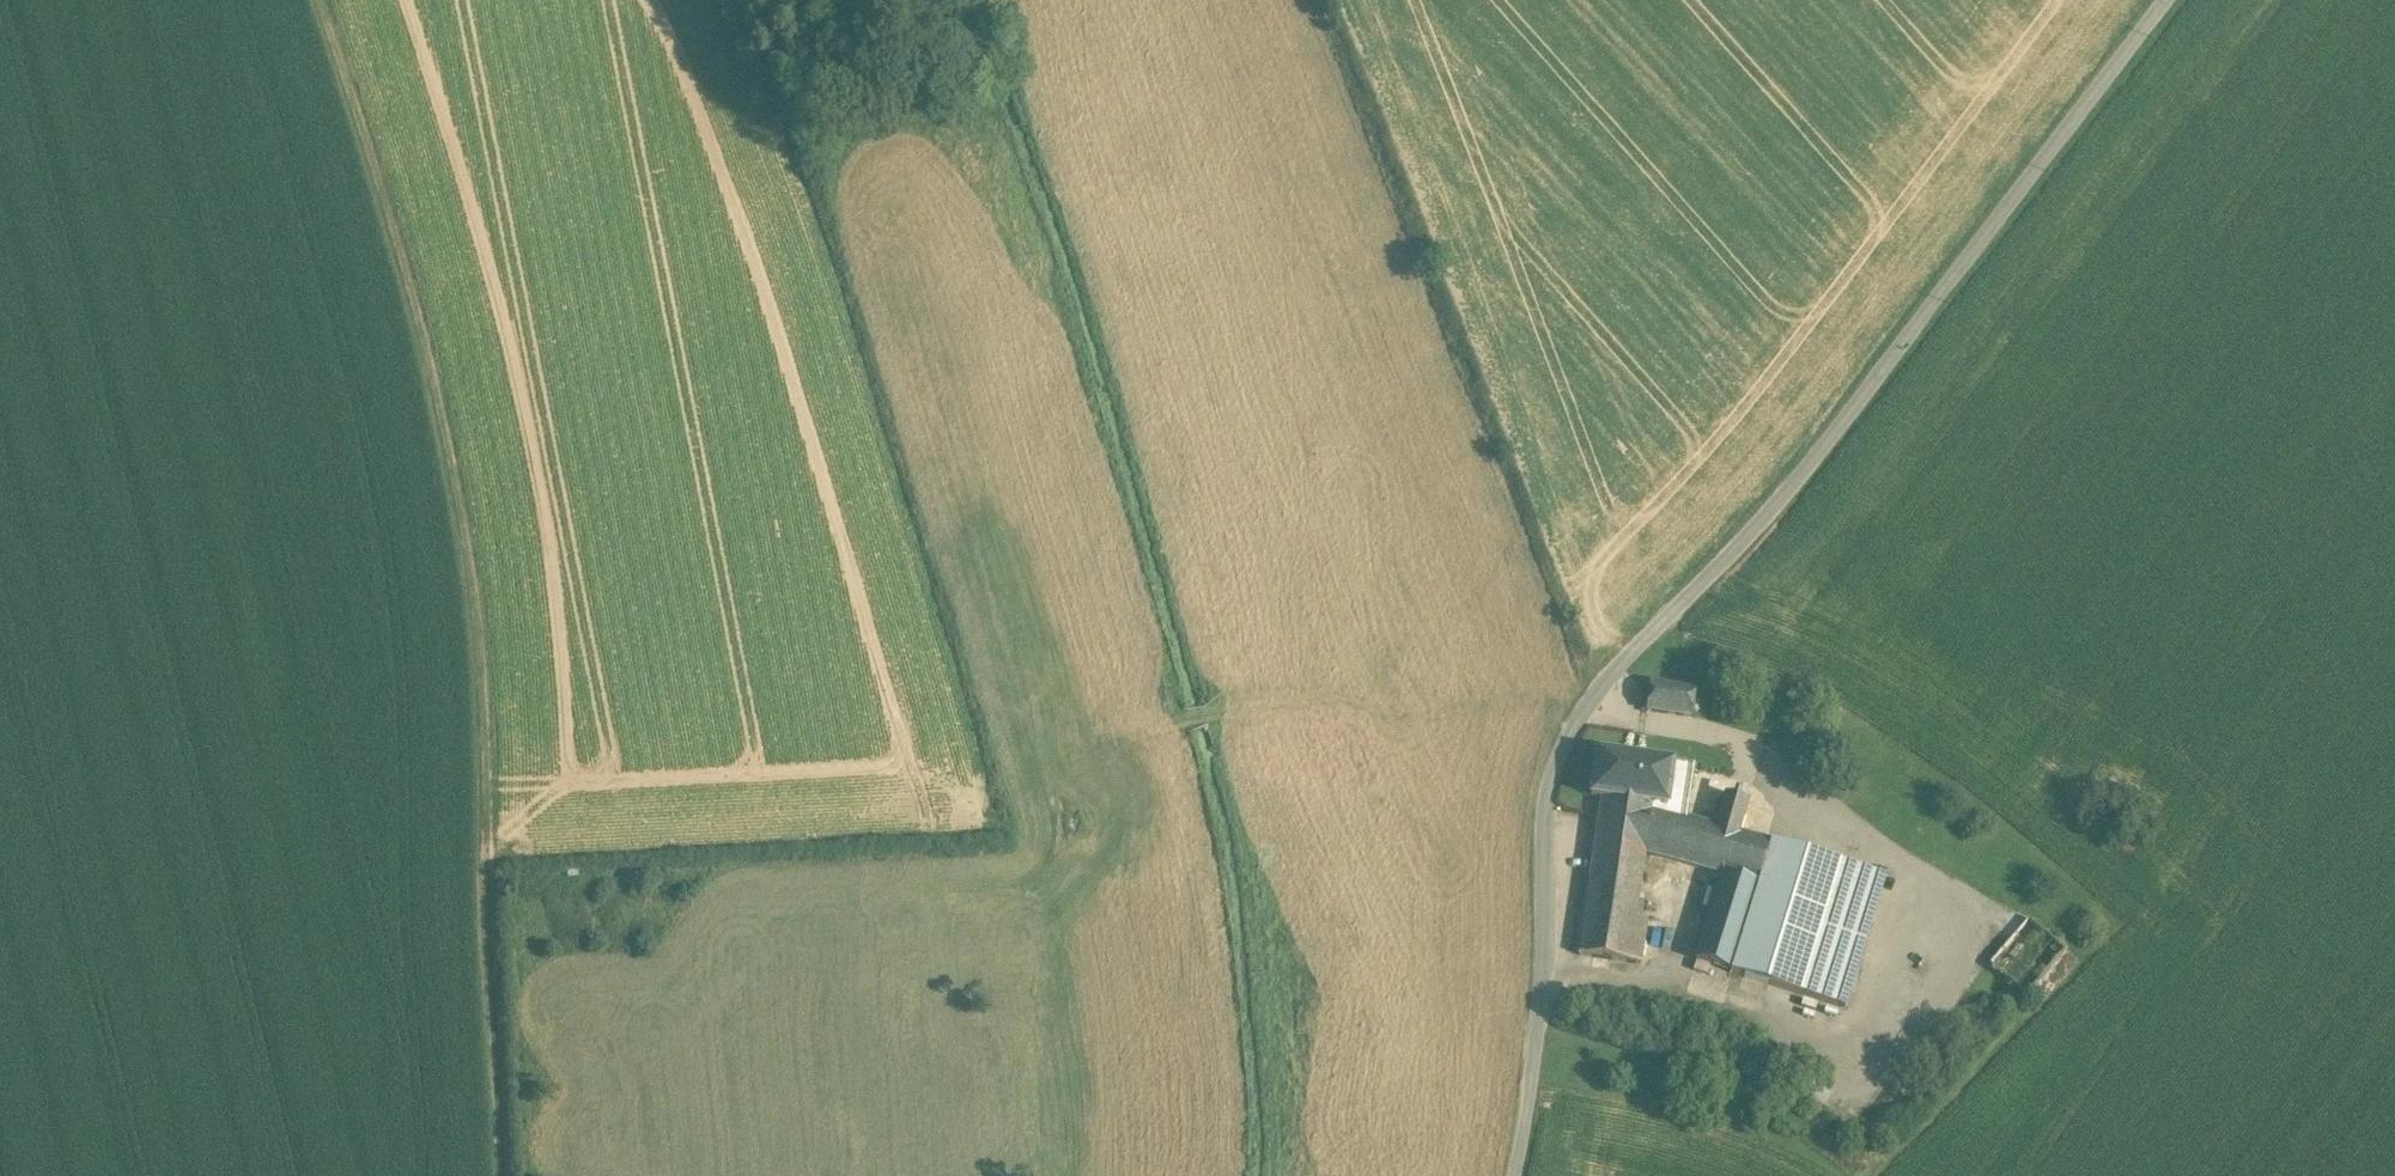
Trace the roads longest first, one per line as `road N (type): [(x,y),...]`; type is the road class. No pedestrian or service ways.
road 1 (unclassified): [(2172,0),(1803,480),(1588,697),(1551,764),(1545,803),(1550,940),(1518,1175)]
road 2 (track): [(501,1175),(483,667),(471,568),(407,271),(318,0)]

